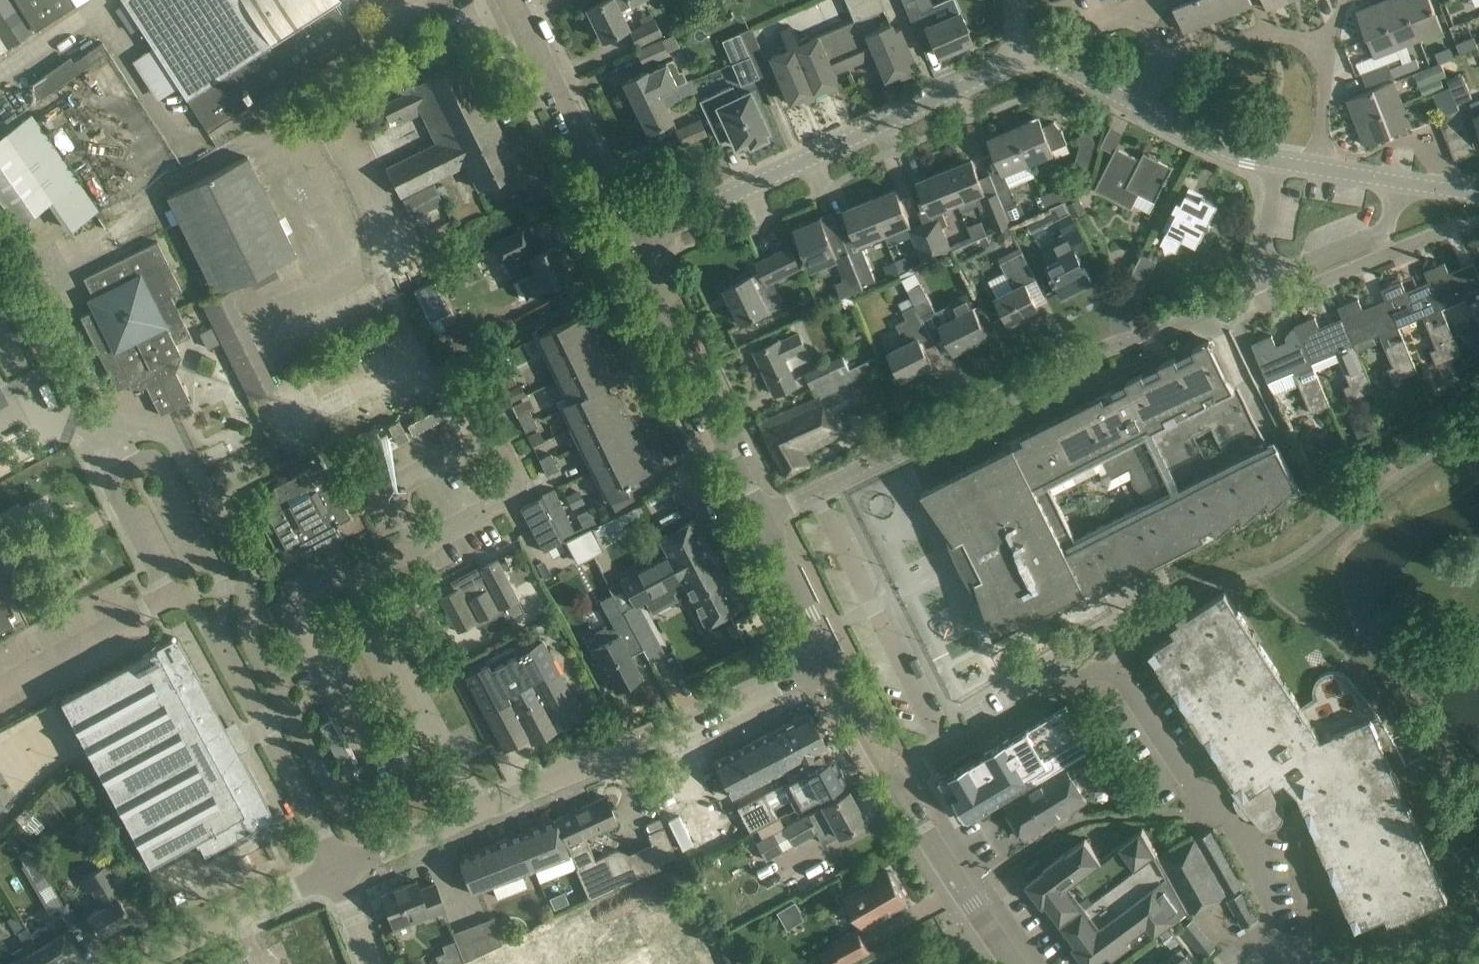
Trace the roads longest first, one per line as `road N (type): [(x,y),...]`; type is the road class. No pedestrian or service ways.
road 1 (residential): [(896,784),(1077,677),(1101,674),(1127,684),(1268,881),(1287,963)]
road 2 (unclassified): [(341,876),(832,662)]
road 3 (residential): [(762,515),(1092,351),(1214,308)]
road 4 (unclassified): [(646,235),(1019,55)]
road 5 (tertiary): [(762,515),(645,280),(646,235)]
road 6 (tertiary): [(646,235),(601,186),(512,0)]
road 7 (residential): [(1463,225),(1268,306),(1262,271)]
road 8 (residential): [(1134,106),(1159,67),(1251,33),(1327,47)]
road 9 (tertiary): [(1014,963),(896,784)]
road 10 (unclassified): [(150,963),(341,876)]
road 11 (residential): [(1262,271),(1313,262),(1381,234),(1401,180)]
road 12 (tertiary): [(832,662),(762,515)]
road 13 (unclassified): [(1134,106),(1221,149),(1276,164)]
road 14 (tertiary): [(896,784),(832,662)]
road 15 (unclassified): [(1019,55),(1050,62),(1134,106)]
road 16 (residential): [(1327,47),(1317,169)]

